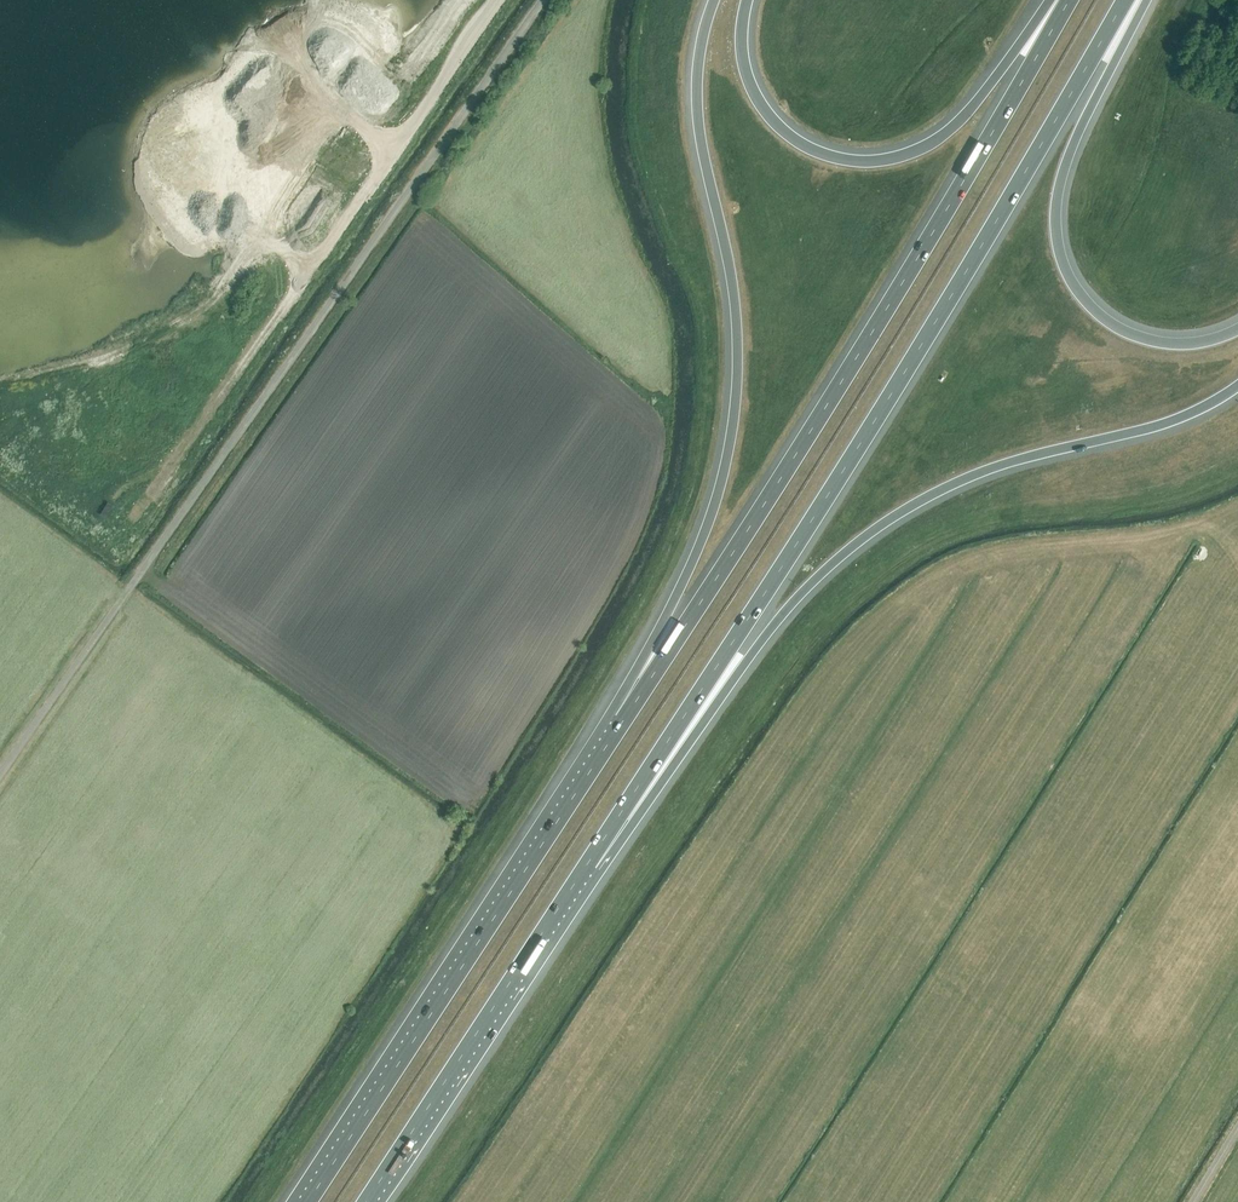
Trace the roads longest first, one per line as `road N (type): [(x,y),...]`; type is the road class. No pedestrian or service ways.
road 1 (motorway): [(587,866),(917,354),(1124,0)]
road 2 (unclassified): [(542,0),(0,774)]
road 3 (motorway): [(1068,0),(876,326),(609,742)]
road 4 (motorway): [(587,866),(626,835),(762,644),(841,559),(907,509),(1006,465),(1154,427),(1237,386)]
road 5 (motorway): [(712,0),(692,67),(693,112),(732,322),(726,461),(609,742)]
road 6 (motorway): [(609,742),(308,1201)]
road 7 (track): [(497,0),(194,428)]
road 8 (motorway): [(1237,331),(1175,345),(1128,335),(1097,316),(1063,266),(1056,228),(1065,158),(1150,0)]
road 9 (motorway): [(1059,0),(945,131),(923,146),(862,159),(817,153),(769,114),(741,50),(748,0)]
road 10 (motorway): [(367,1201),(587,866)]

